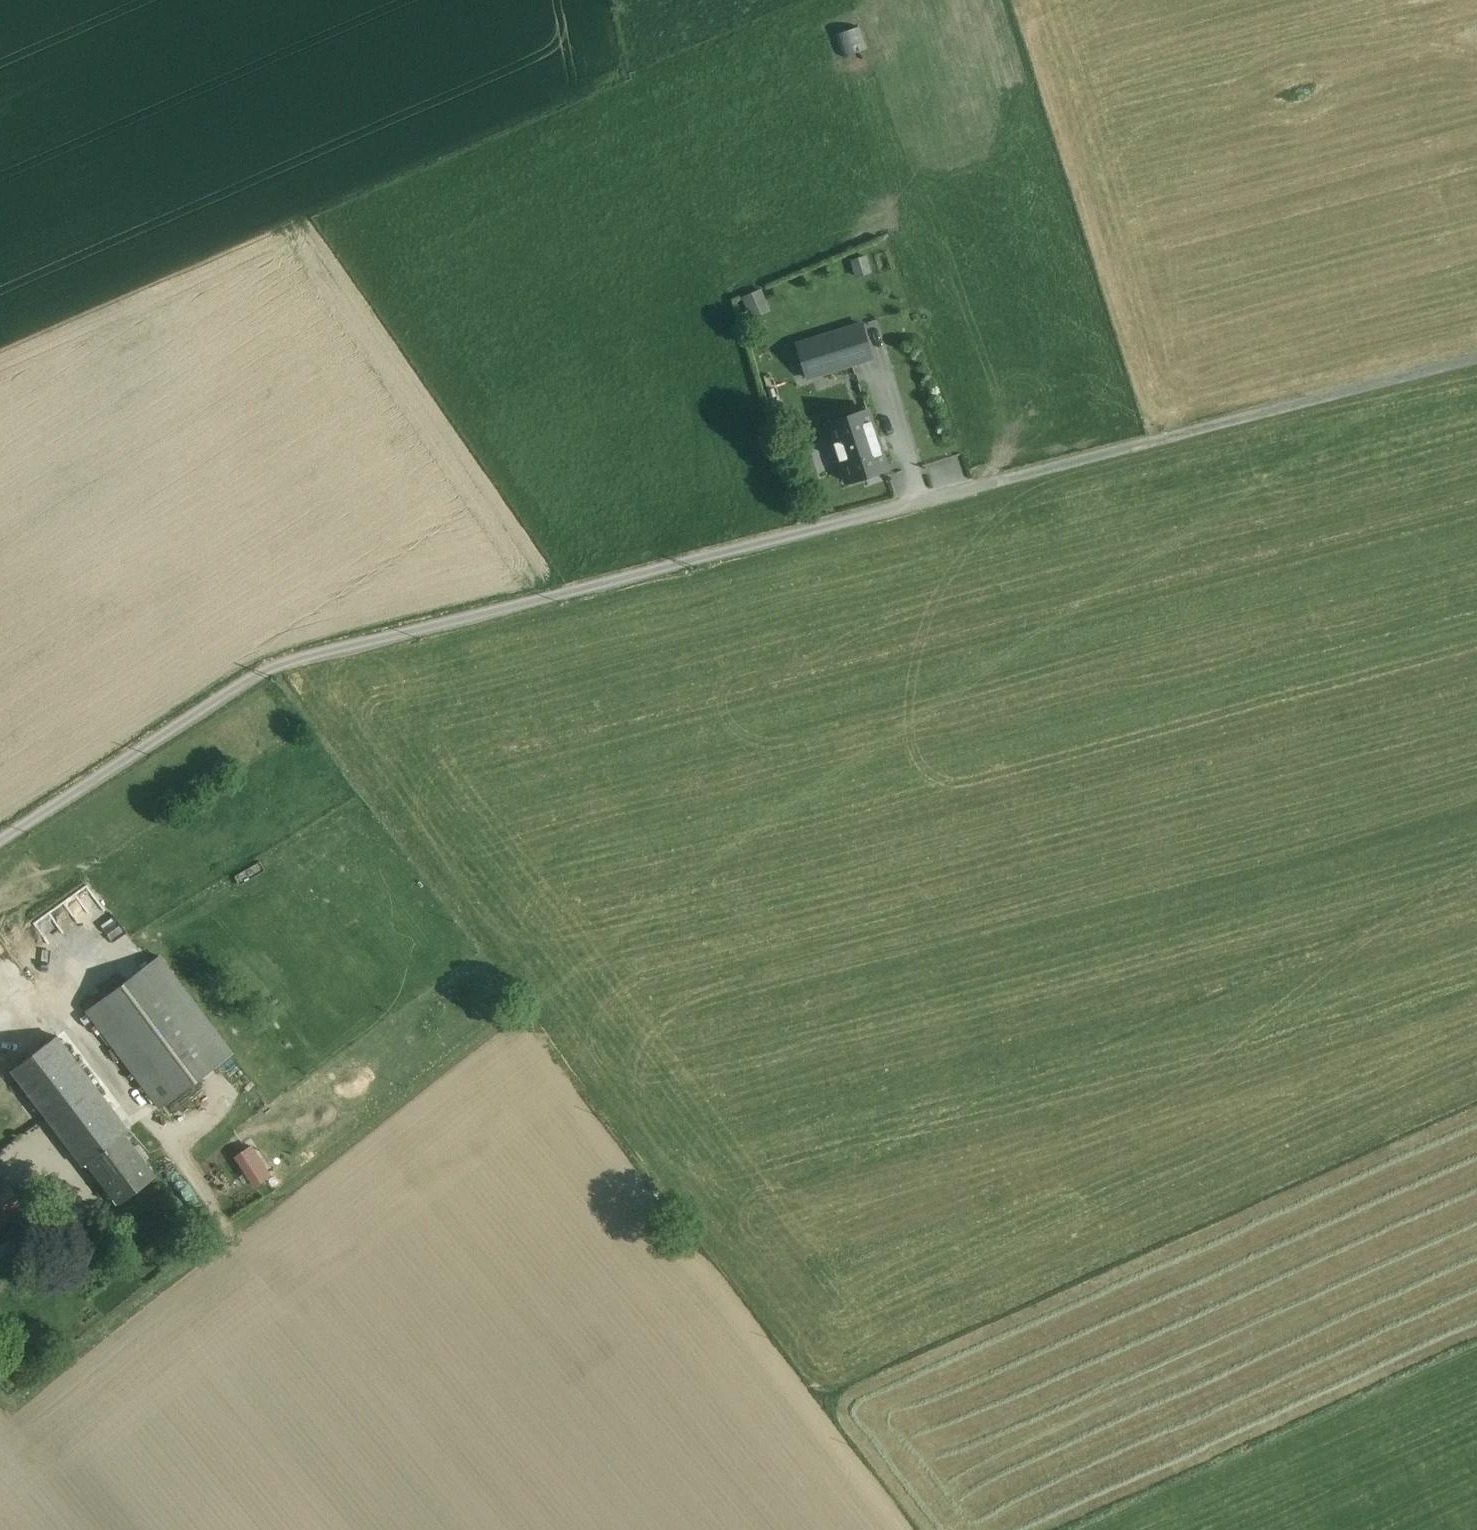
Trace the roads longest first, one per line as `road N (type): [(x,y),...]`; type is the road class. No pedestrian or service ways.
road 1 (unclassified): [(0,839),(269,669),(1476,356)]

